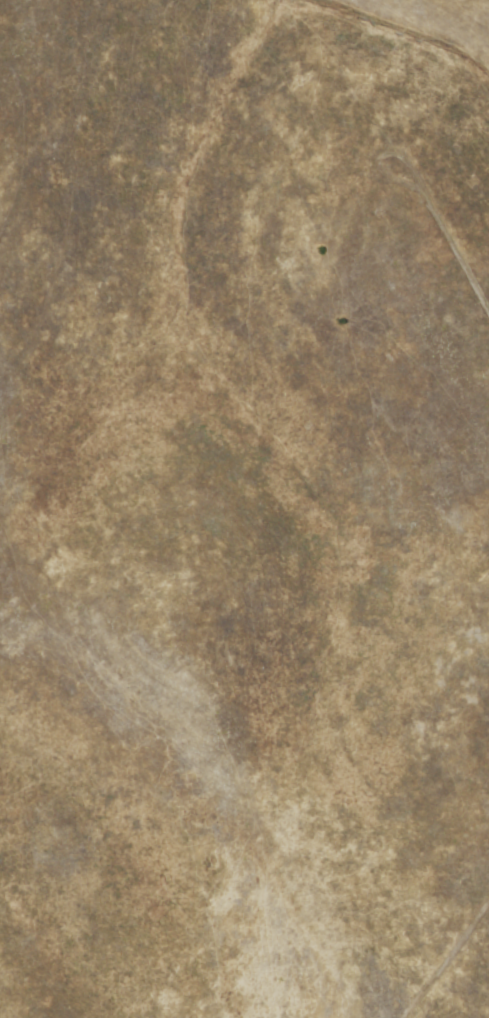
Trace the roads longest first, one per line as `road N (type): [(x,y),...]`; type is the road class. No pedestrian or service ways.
road 1 (track): [(488,307),(423,192)]
road 2 (track): [(412,1017),(488,909)]
road 3 (track): [(423,192),(403,157),(380,154),(387,178),(423,192)]

